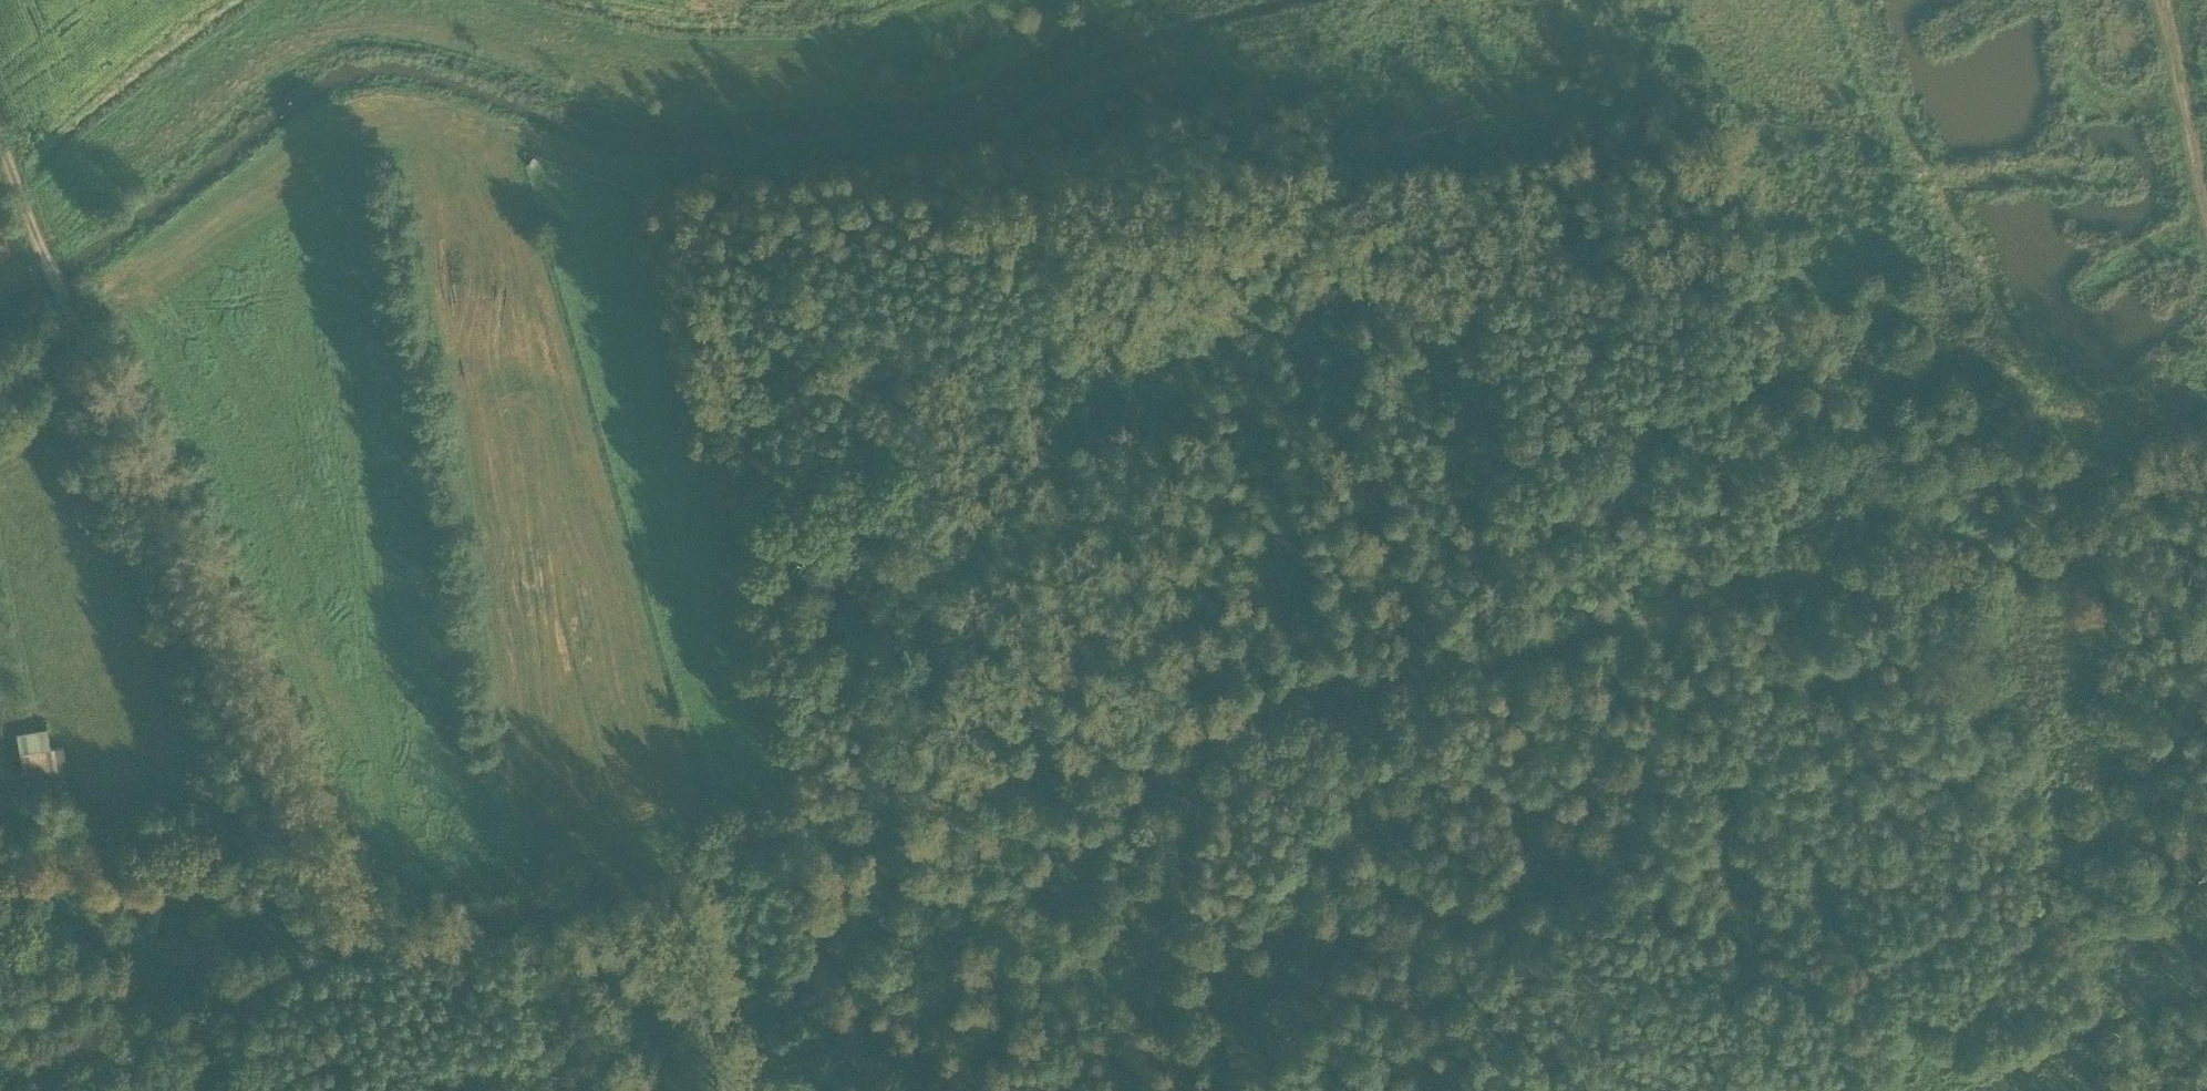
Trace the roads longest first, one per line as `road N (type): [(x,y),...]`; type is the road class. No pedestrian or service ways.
road 1 (track): [(639,893),(2206,479)]
road 2 (track): [(75,332),(352,960)]
road 3 (track): [(1666,622),(1925,1046)]
road 4 (track): [(352,960),(639,893)]
road 5 (track): [(639,893),(694,958),(729,1090)]
road 6 (track): [(244,1090),(239,1002),(258,974),(352,960)]
road 7 (track): [(2206,209),(2159,0)]
road 8 (track): [(0,155),(75,332)]

